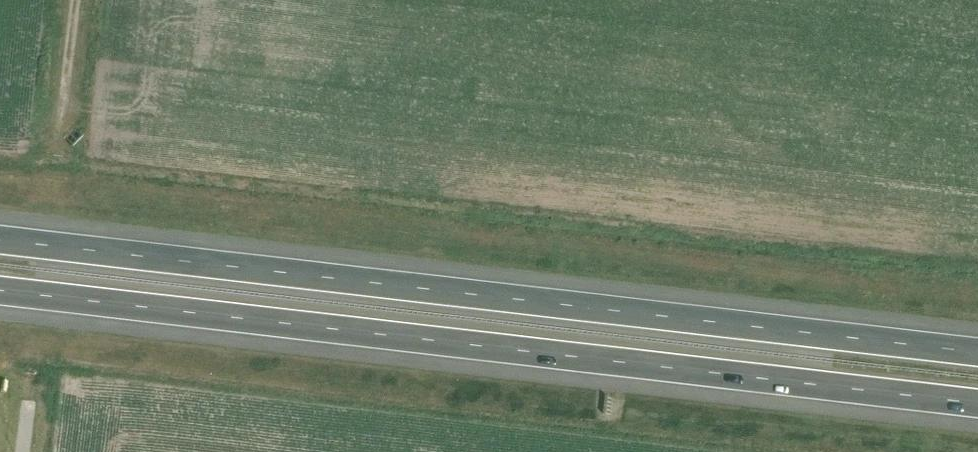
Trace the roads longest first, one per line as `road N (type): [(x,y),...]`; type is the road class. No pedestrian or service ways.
road 1 (motorway): [(977,352),(0,239)]
road 2 (motorway): [(0,291),(977,404)]
road 3 (unclassified): [(57,150),(75,0)]

